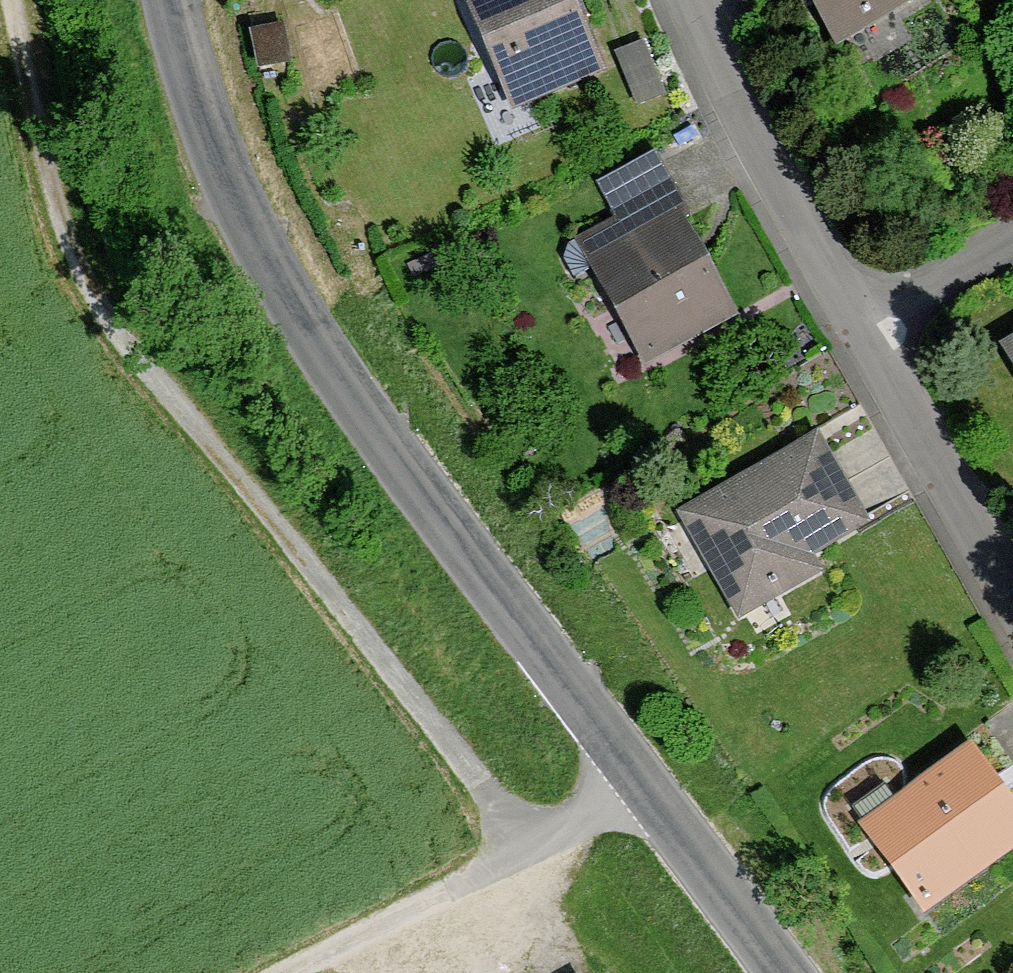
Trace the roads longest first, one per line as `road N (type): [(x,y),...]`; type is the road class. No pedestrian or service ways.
road 1 (tertiary): [(168,0),(241,212),(349,406),(778,972)]
road 2 (track): [(15,0),(48,185),(82,284),(527,854)]
road 3 (track): [(299,972),(639,796)]
road 4 (residential): [(860,335),(676,0)]
road 5 (residential): [(1012,600),(860,335)]
road 6 (residential): [(860,335),(1012,245)]

